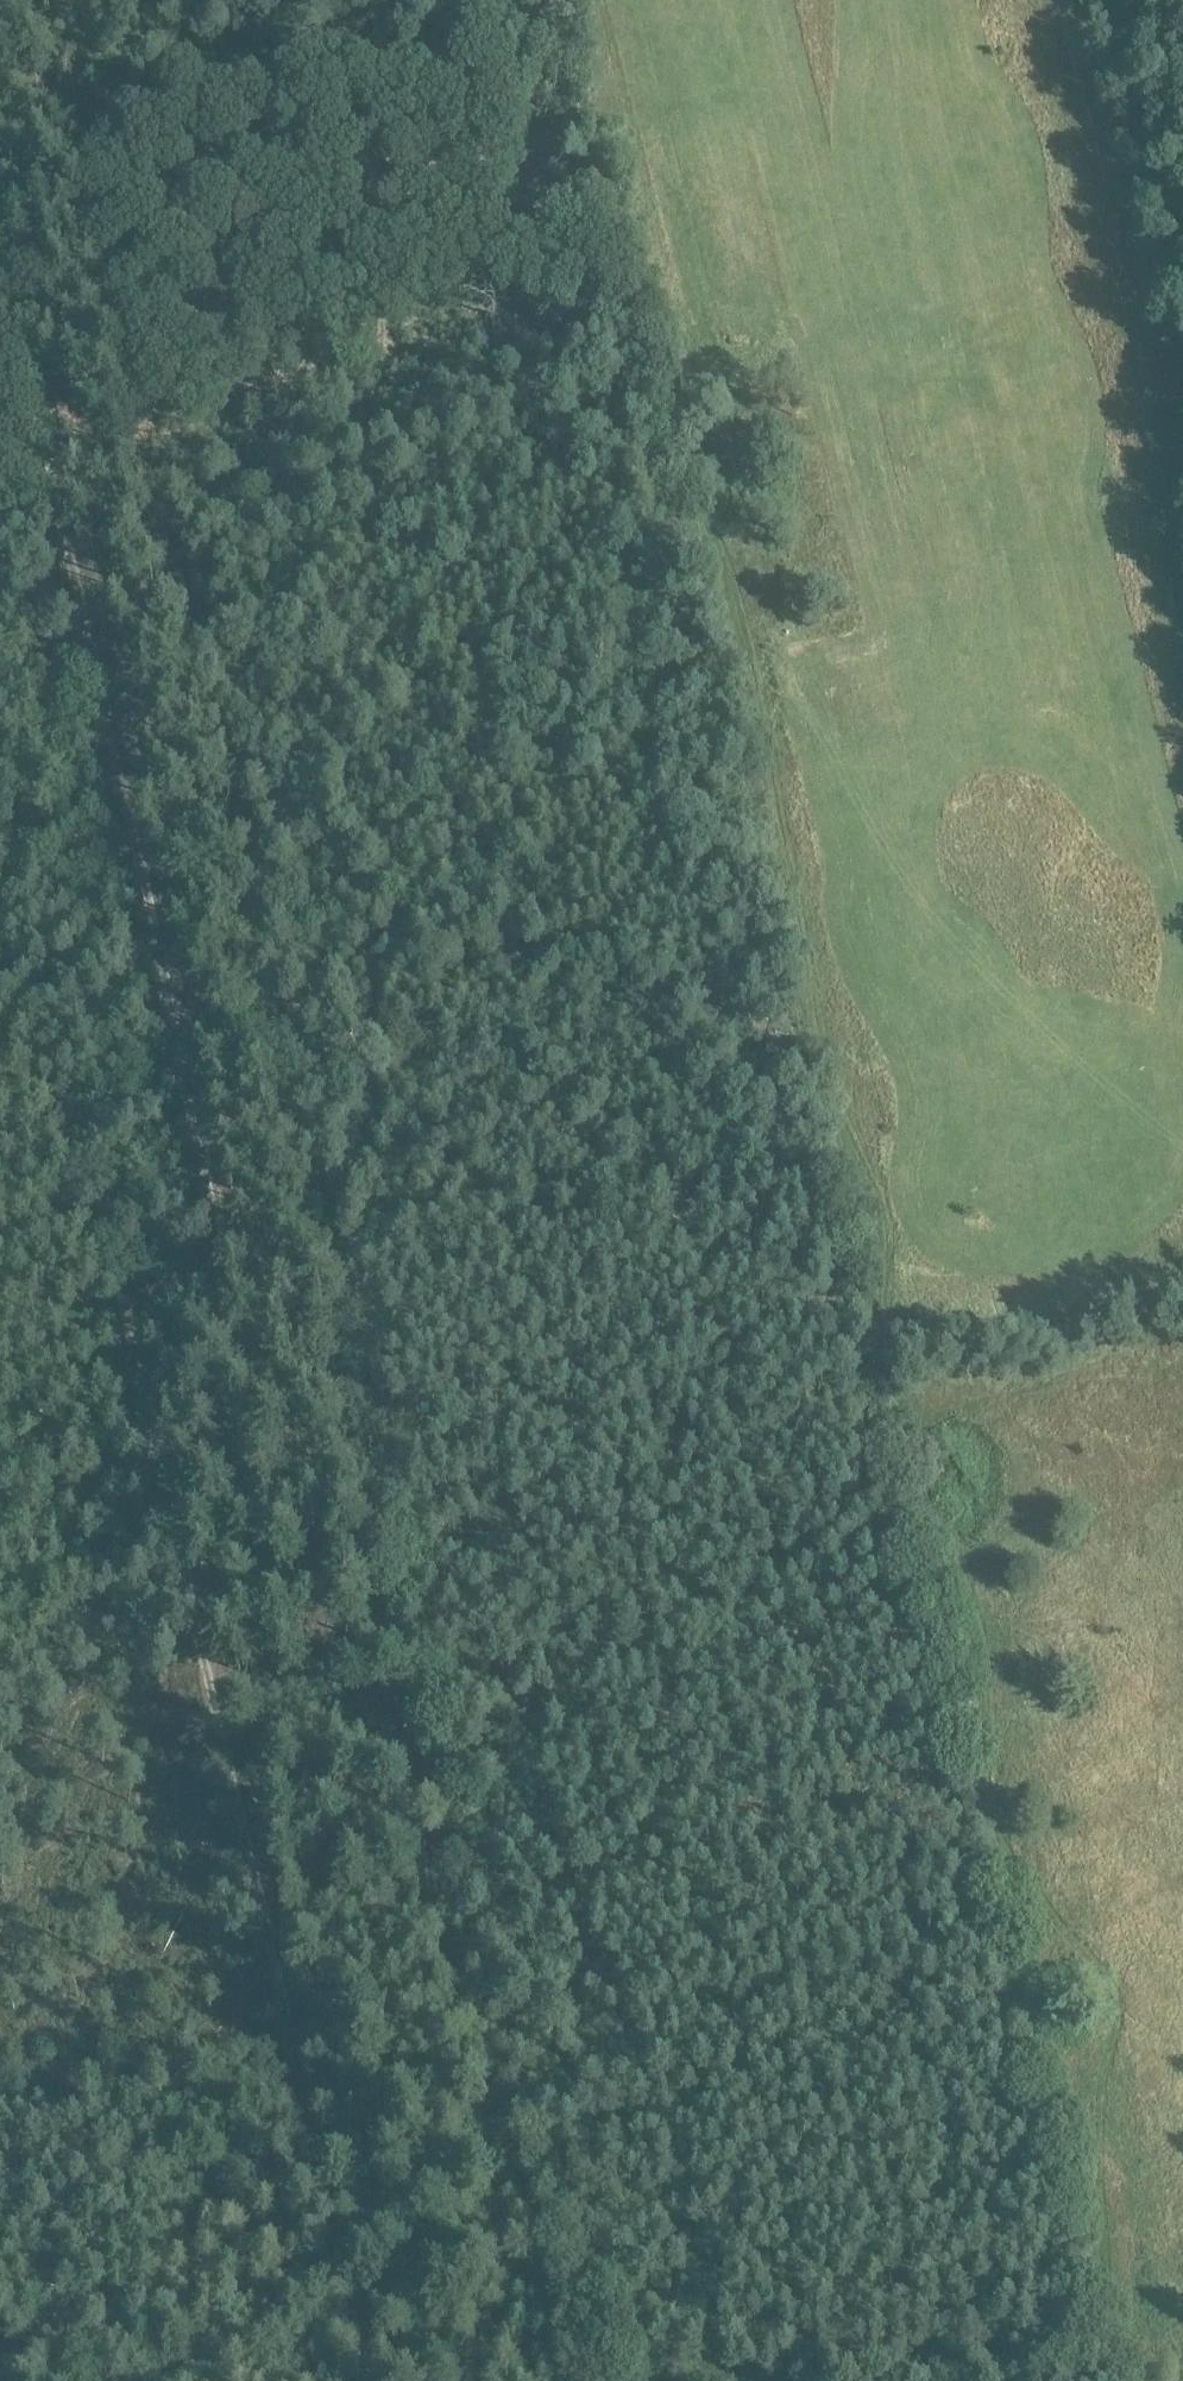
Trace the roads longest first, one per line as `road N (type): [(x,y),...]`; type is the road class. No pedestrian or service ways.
road 1 (track): [(0,267),(222,1215),(209,1273),(133,1315),(132,1350),(365,2380)]

